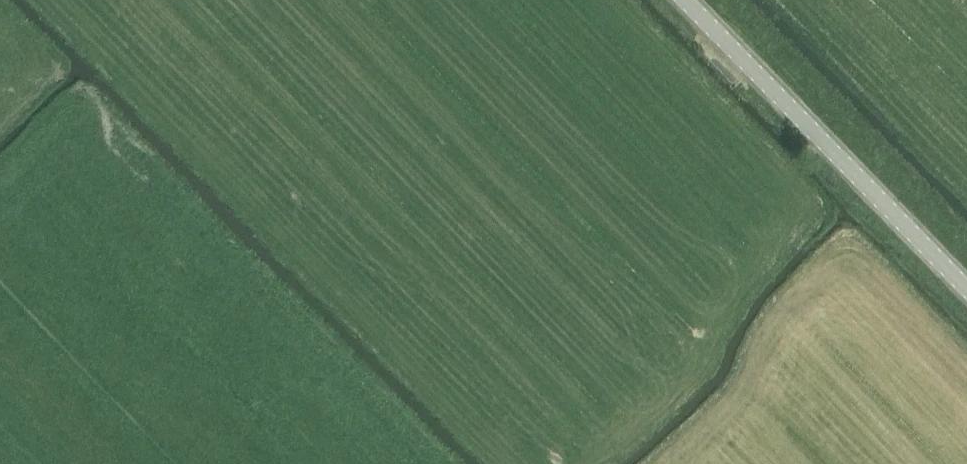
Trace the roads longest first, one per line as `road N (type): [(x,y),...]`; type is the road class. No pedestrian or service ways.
road 1 (tertiary): [(966,288),(685,0)]

